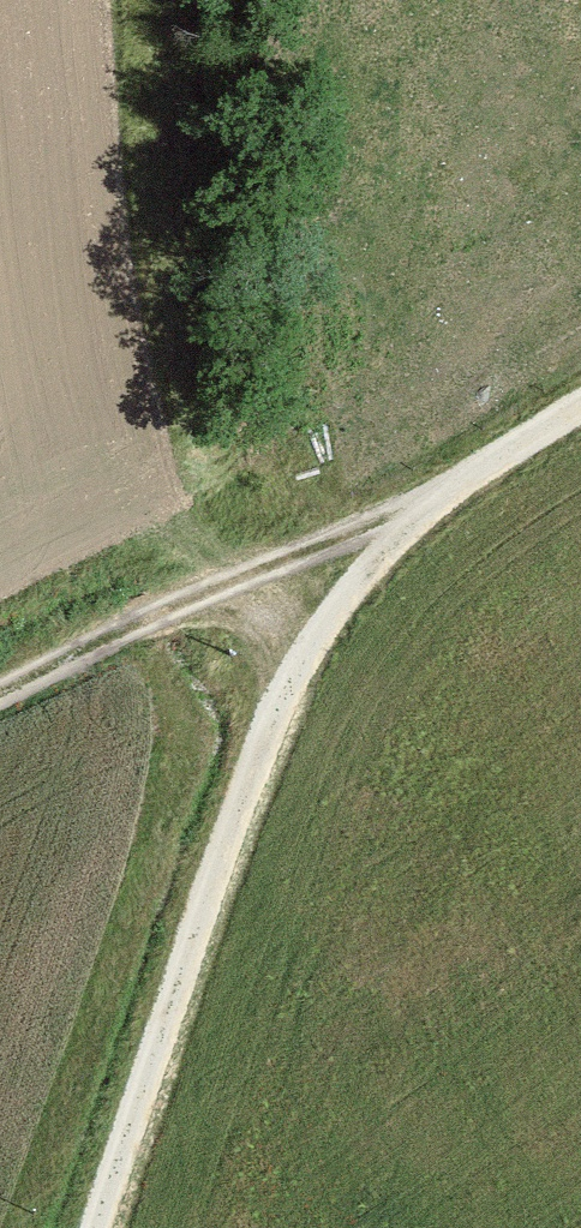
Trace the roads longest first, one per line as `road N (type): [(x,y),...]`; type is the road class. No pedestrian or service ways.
road 1 (track): [(439,497),(307,686),(110,1227)]
road 2 (track): [(0,704),(439,497)]
road 3 (track): [(439,497),(580,414)]

